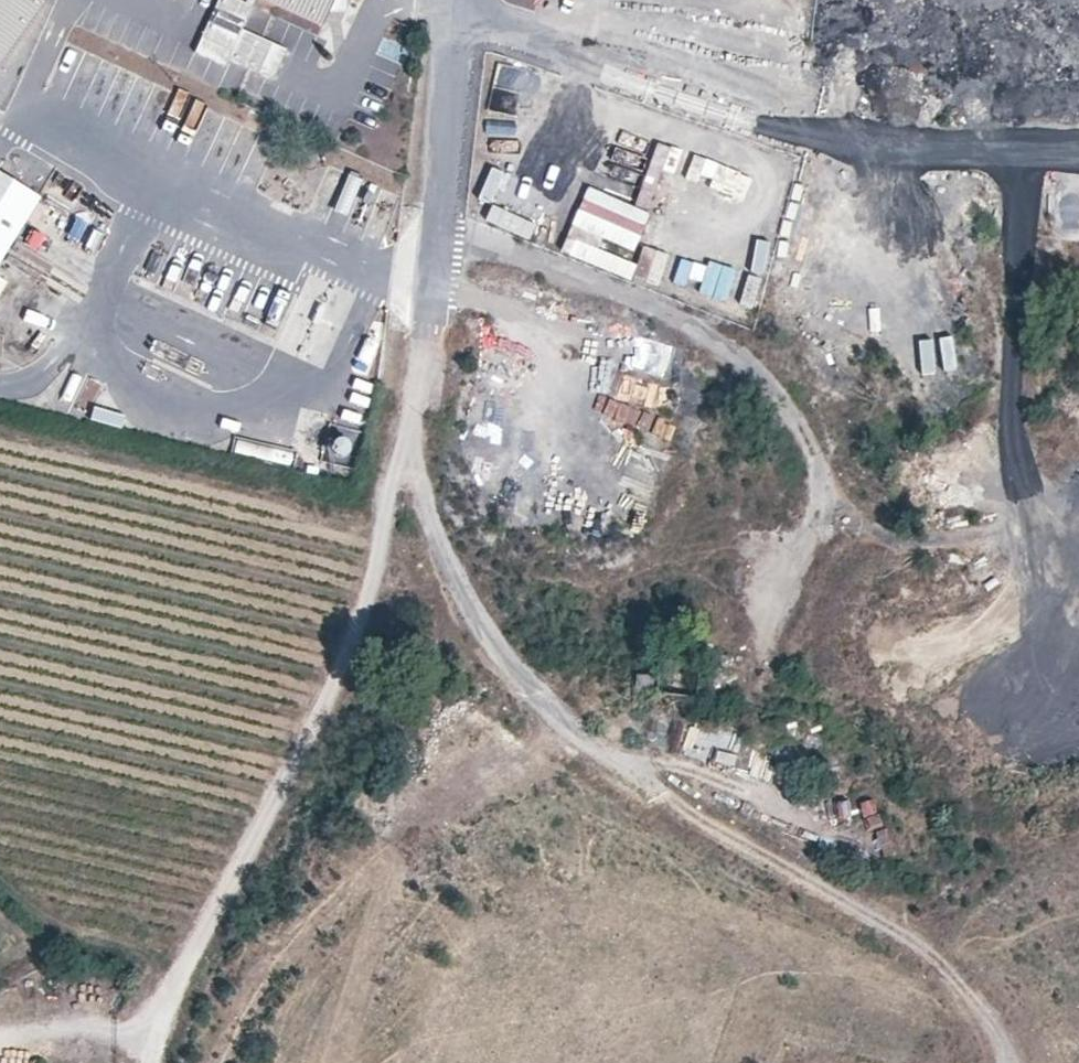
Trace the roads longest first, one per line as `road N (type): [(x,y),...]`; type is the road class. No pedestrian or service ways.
road 1 (track): [(155,1062),(167,1023),(326,712),(409,434),(452,592),(549,717),(697,828),(939,965),(992,1020),(1002,1062)]
road 2 (track): [(454,207),(523,247),(643,296),(738,359),(785,411),(817,488),(796,552)]
road 3 (unclassified): [(409,434),(429,376),(454,207),(457,0)]
road 4 (track): [(167,1023),(0,1026)]

